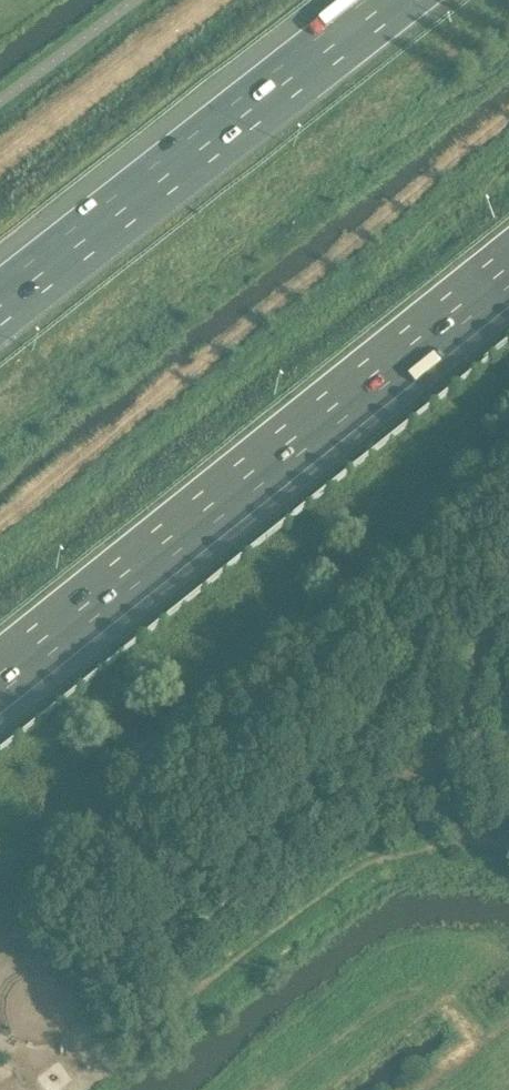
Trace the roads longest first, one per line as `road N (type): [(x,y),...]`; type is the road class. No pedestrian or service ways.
road 1 (motorway): [(0,674),(508,267)]
road 2 (motorway): [(391,0),(0,307)]

